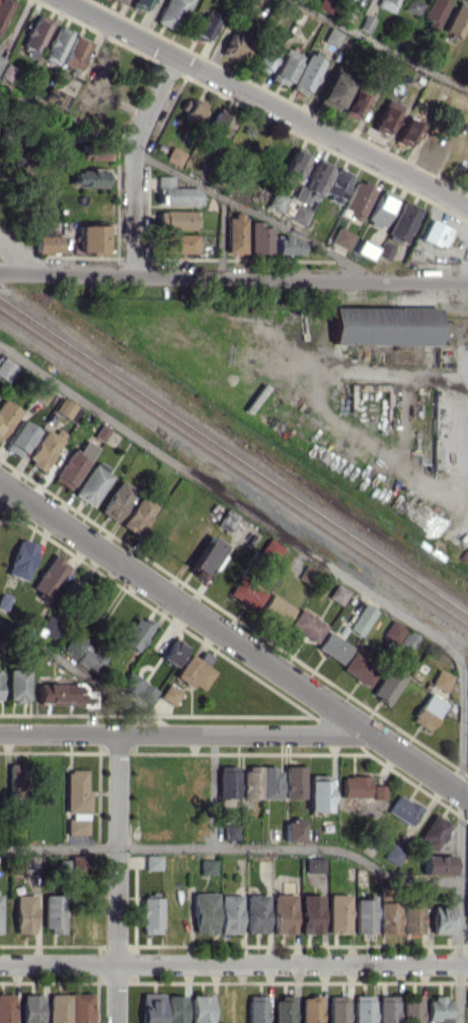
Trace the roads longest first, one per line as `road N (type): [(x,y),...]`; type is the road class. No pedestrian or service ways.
road 1 (residential): [(0,484),(467,797)]
road 2 (residential): [(0,273),(467,282)]
road 3 (residential): [(0,964),(467,964)]
road 4 (residential): [(61,0),(467,207)]
road 5 (residential): [(0,733),(371,734)]
road 6 (residential): [(119,734),(116,1022)]
road 7 (residential): [(174,57),(134,143),(133,275)]

